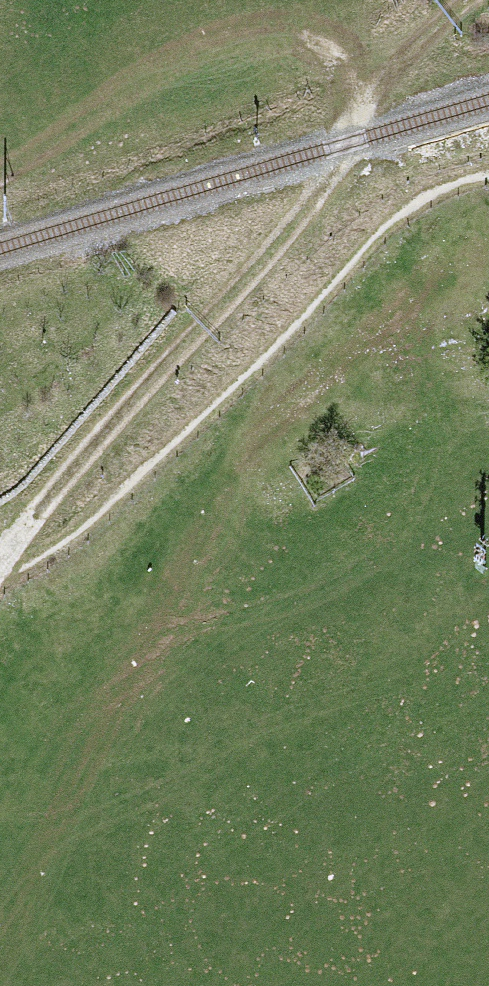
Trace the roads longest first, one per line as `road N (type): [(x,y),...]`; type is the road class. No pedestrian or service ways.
road 1 (track): [(0,567),(66,544),(329,297),(401,210),(488,179)]
road 2 (track): [(364,114),(305,209),(0,564)]
road 3 (track): [(0,190),(118,106),(216,50),(288,42),(331,61),(364,114)]
road 4 (track): [(472,0),(392,69),(364,114)]

